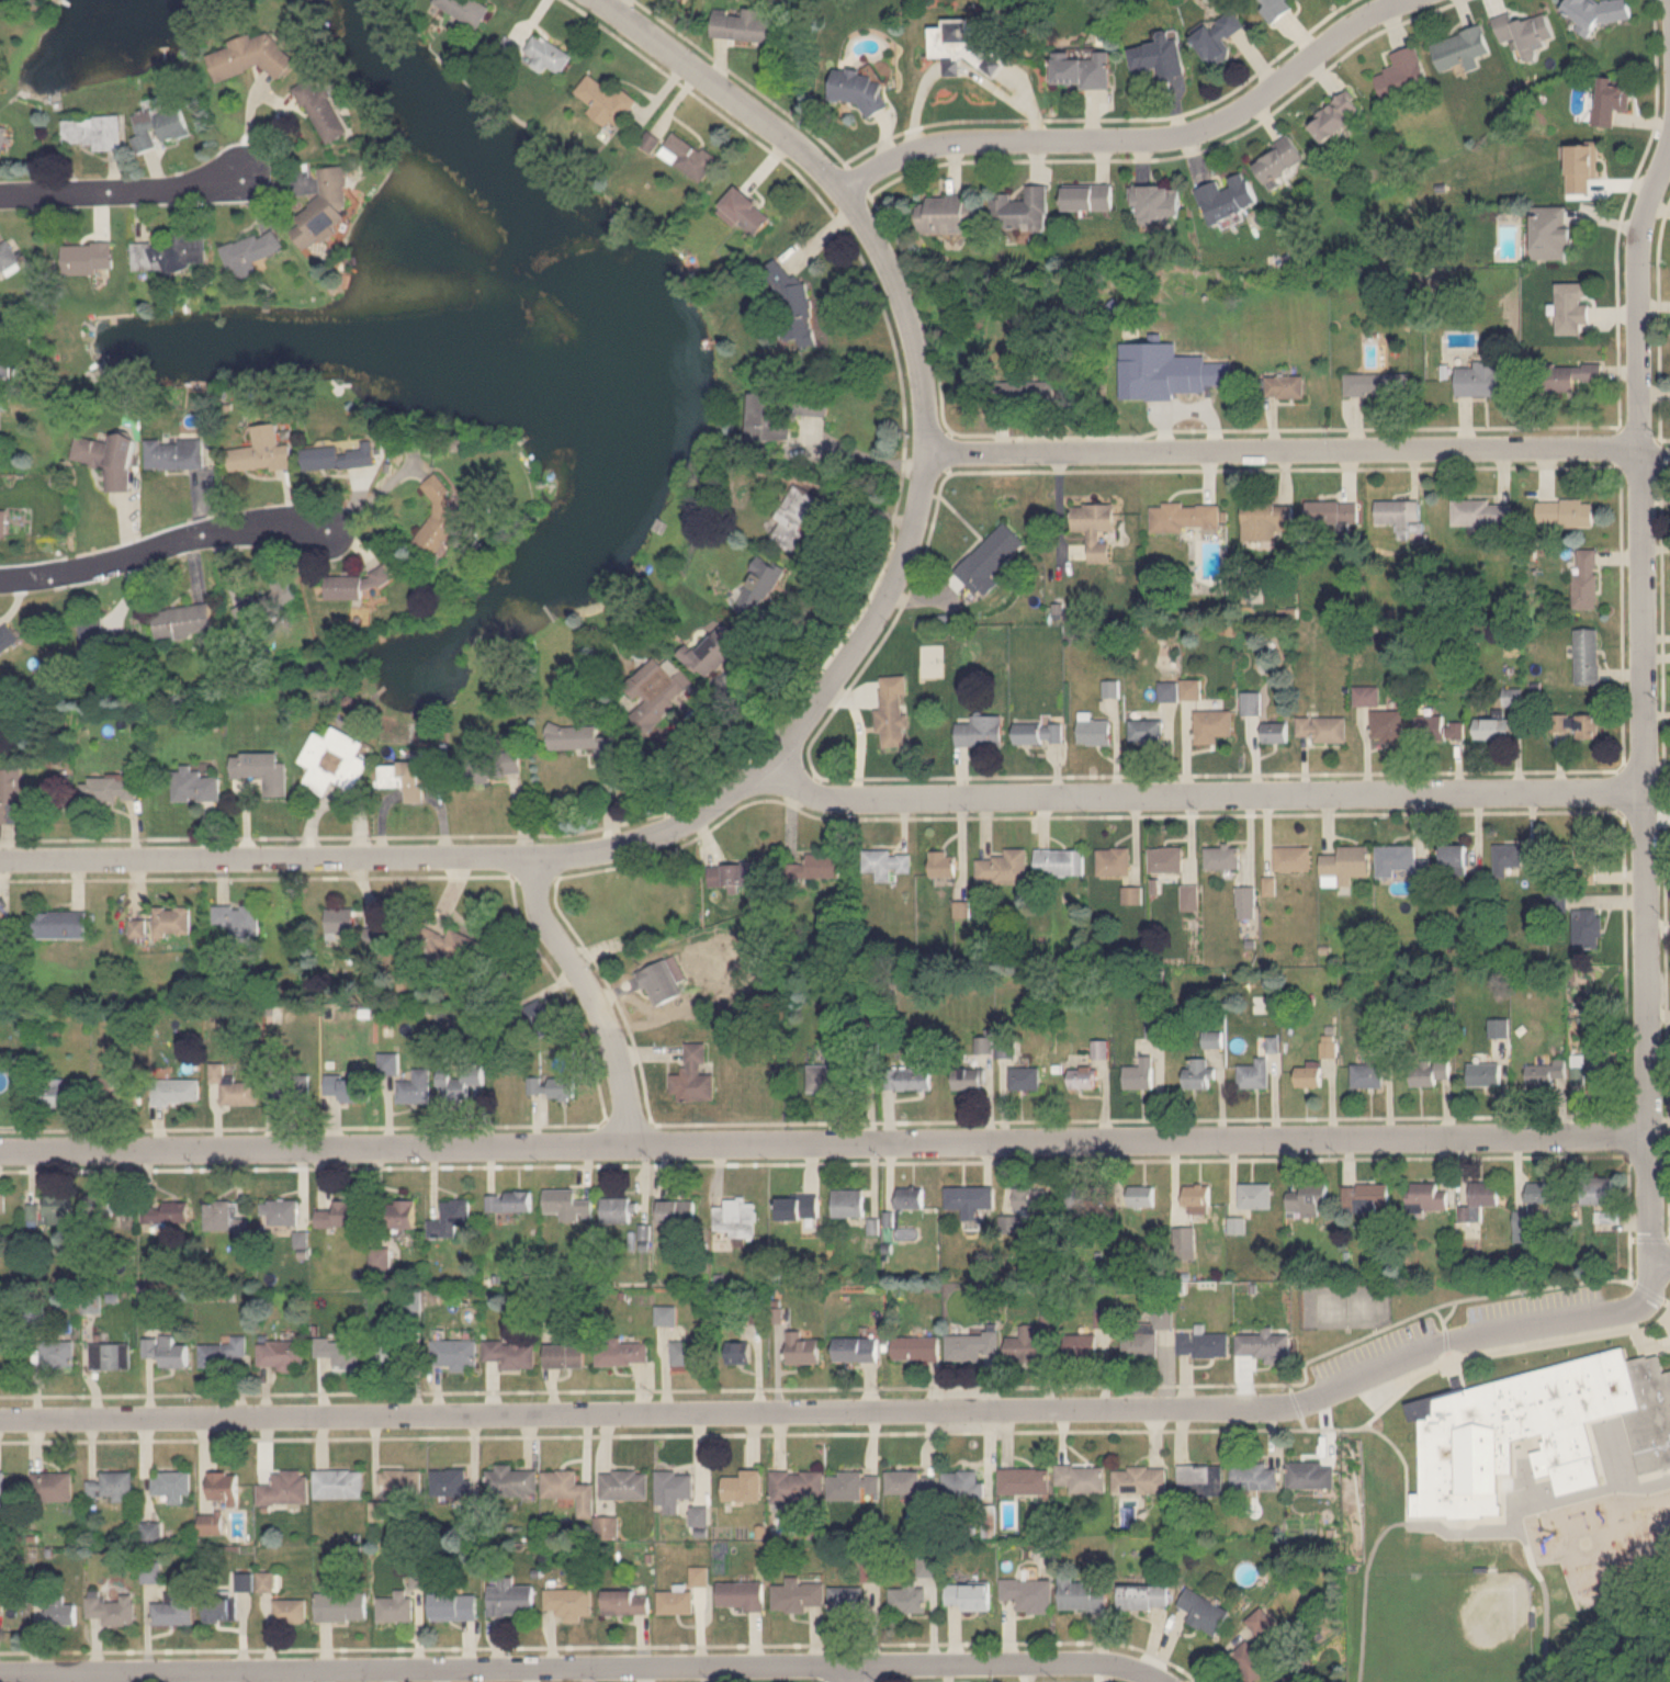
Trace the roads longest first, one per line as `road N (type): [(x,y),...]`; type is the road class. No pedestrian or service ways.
road 1 (residential): [(1651,1262),(1649,1289),(1636,1308),(1474,1337),(1369,1369),(1319,1396),(1268,1403),(1163,1411),(0,1417)]
road 2 (residential): [(1650,1139),(0,1150)]
road 3 (residential): [(1161,1681),(1108,1663),(0,1668)]
road 4 (residential): [(928,453),(906,549),(849,661),(768,764),(682,825),(603,851),(534,860),(0,858)]
road 5 (residential): [(1651,1262),(1638,280),(1641,236),(1669,143)]
road 6 (residential): [(1645,792),(827,800),(768,764)]
road 7 (residential): [(928,453),(1584,447),(1669,457)]
road 8 (residential): [(1398,0),(1232,122),(1197,135),(949,140),(906,154),(844,191)]
road 9 (residential): [(928,453),(913,329),(873,226),(830,171),(601,0)]
road 10 (residential): [(325,528),(263,524),(50,574),(0,578)]
road 11 (residential): [(534,860),(543,923),(583,973),(621,1060),(631,1145)]
road 12 (residential): [(245,174),(156,192),(0,193)]

